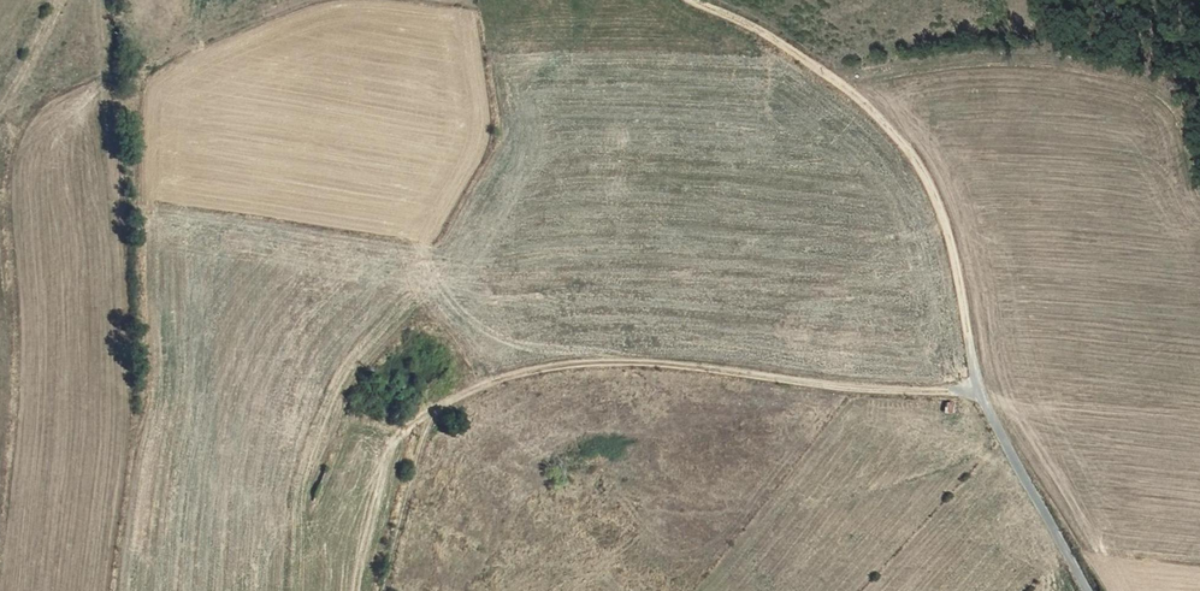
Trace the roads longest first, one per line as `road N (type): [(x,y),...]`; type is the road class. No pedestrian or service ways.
road 1 (track): [(388,590),(436,417),(482,386),(607,361),(847,388),(978,391),(947,229),(914,159),(839,80),(752,26),(691,0)]
road 2 (unclassified): [(978,391),(1087,590)]
road 3 (track): [(64,0),(0,116)]

